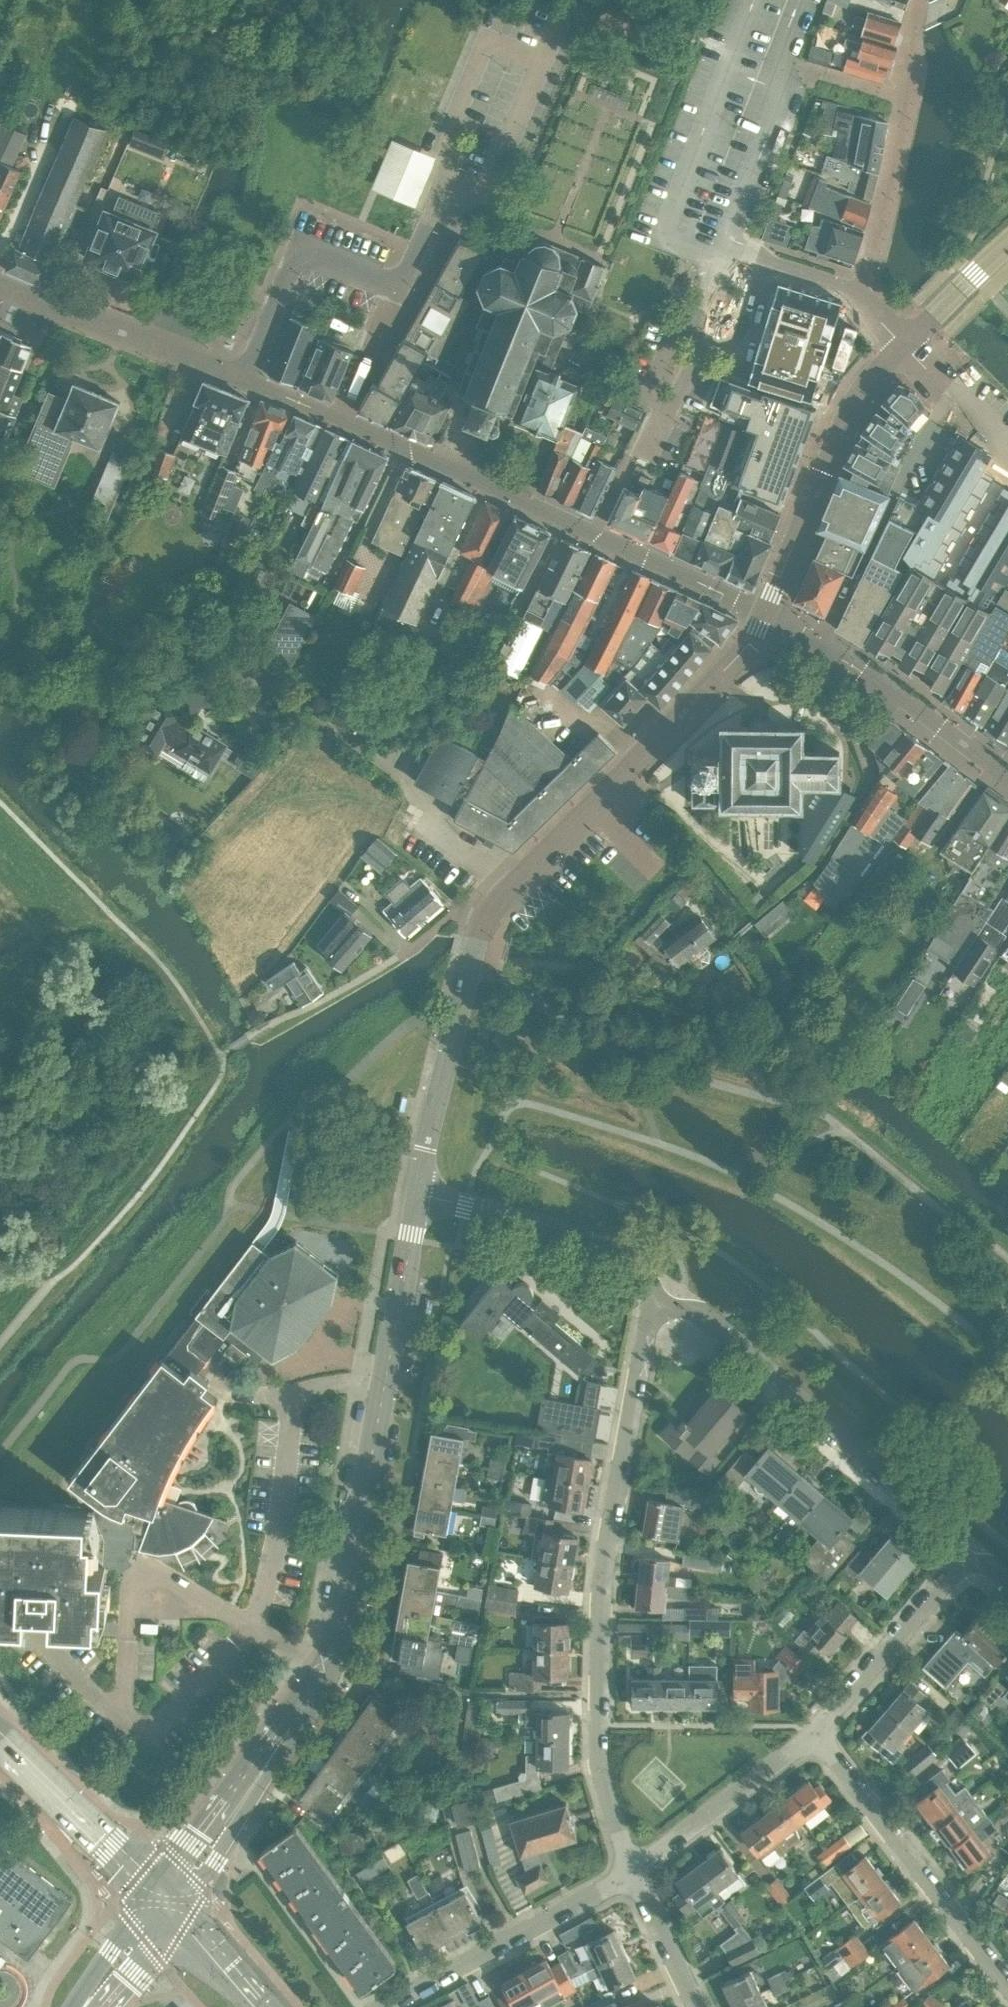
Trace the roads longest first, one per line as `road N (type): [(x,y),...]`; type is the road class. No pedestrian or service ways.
road 1 (tertiary): [(490,909),(753,638),(858,395),(906,342)]
road 2 (tertiary): [(232,1817),(336,1648),(391,1378),(416,1194)]
road 3 (residential): [(636,1872),(599,1769),(598,1616),(601,1556),(650,1299)]
road 4 (residential): [(966,1554),(947,1527),(702,1314),(650,1299)]
road 5 (residential): [(1007,1974),(821,1731)]
road 6 (residential): [(861,295),(923,0)]
road 7 (tertiary): [(416,1194),(490,909)]
road 8 (residential): [(400,2006),(636,1872)]
road 9 (residential): [(650,1299),(642,1273),(605,1248),(416,1194)]
road 10 (residential): [(244,379),(0,283)]
road 11 (residential): [(636,1872),(821,1731)]
road 12 (residential): [(821,1731),(966,1554)]
road 13 (tertiary): [(159,1888),(0,1735)]
road 14 (residential): [(490,909),(385,795)]
road 15 (residential): [(702,2006),(636,1872)]
road 16 (residential): [(453,670),(385,795)]
road 17 (tertiary): [(906,342),(1007,242)]
road 18 (tertiary): [(159,1888),(103,1960),(83,2006)]
road 19 (tertiary): [(88,2006),(113,1991),(180,1905)]
road 20 (residential): [(244,379),(300,253)]
road 21 (tertiary): [(265,2006),(180,1905)]

